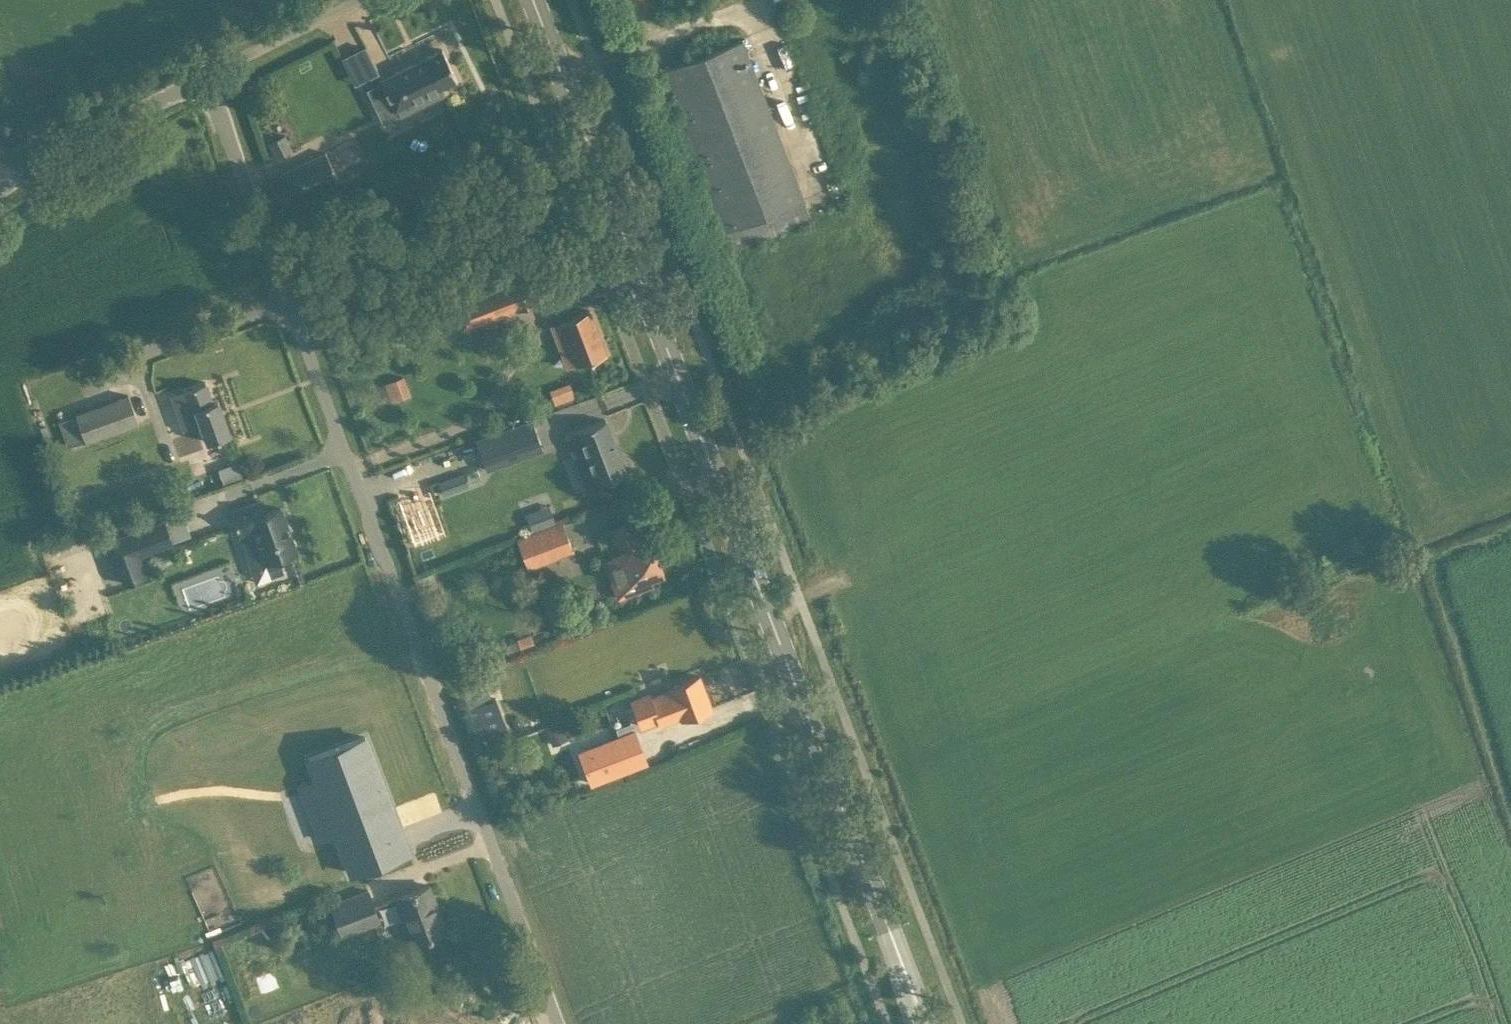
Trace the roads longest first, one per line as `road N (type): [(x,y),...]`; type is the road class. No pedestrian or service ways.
road 1 (secondary): [(909,989),(532,0)]
road 2 (unclassified): [(552,1023),(195,81)]
road 3 (unclassified): [(0,187),(195,81)]
road 4 (unclassified): [(195,81),(357,0)]

